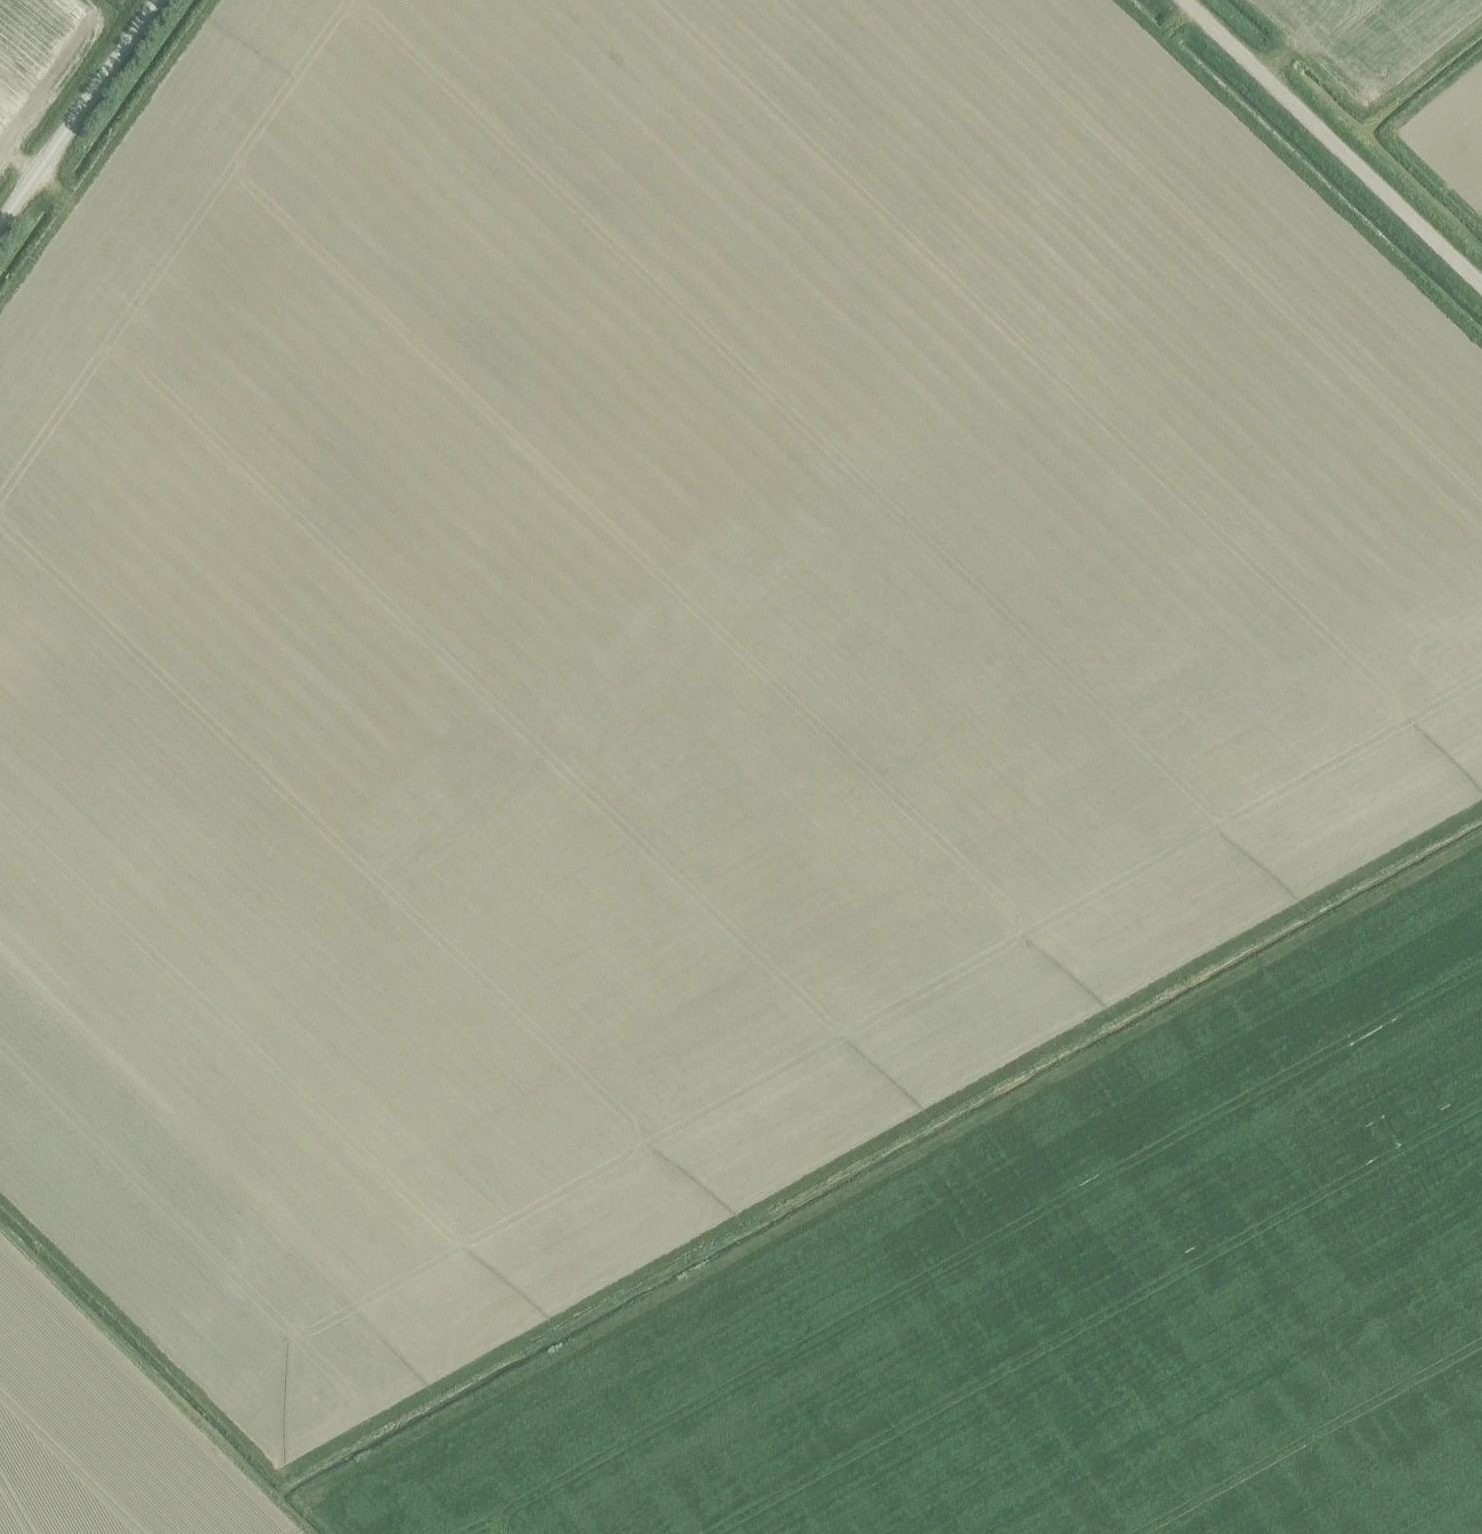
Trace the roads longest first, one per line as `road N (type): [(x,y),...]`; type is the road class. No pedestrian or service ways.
road 1 (unclassified): [(1481,292),(1171,0)]
road 2 (unclassified): [(162,0),(0,231)]

